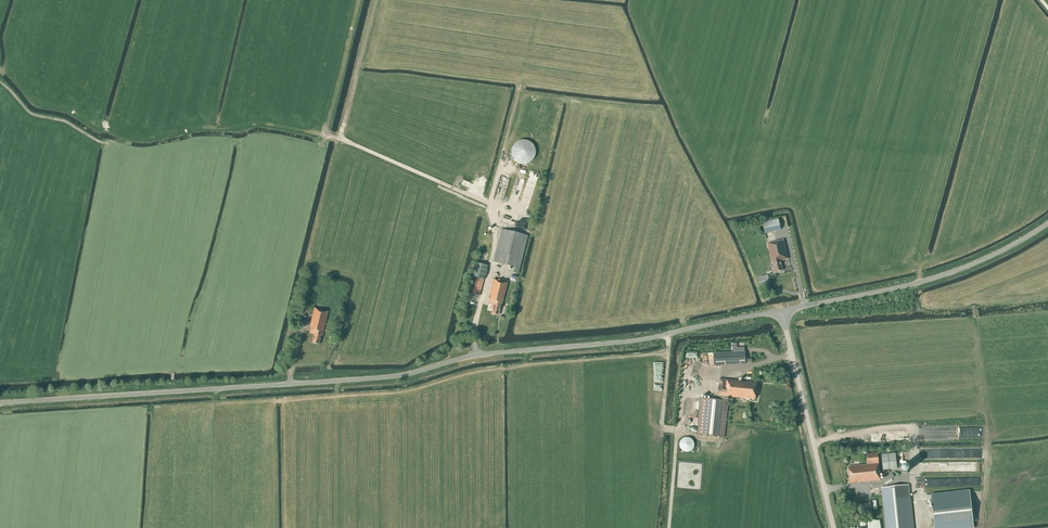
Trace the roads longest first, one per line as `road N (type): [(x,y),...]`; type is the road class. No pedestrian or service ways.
road 1 (tertiary): [(781,311),(638,341),(475,356),(390,377),(0,403)]
road 2 (tertiary): [(781,311),(933,279),(1047,223)]
road 3 (tertiary): [(833,527),(781,311)]
road 4 (track): [(0,81),(31,114),(105,143)]

